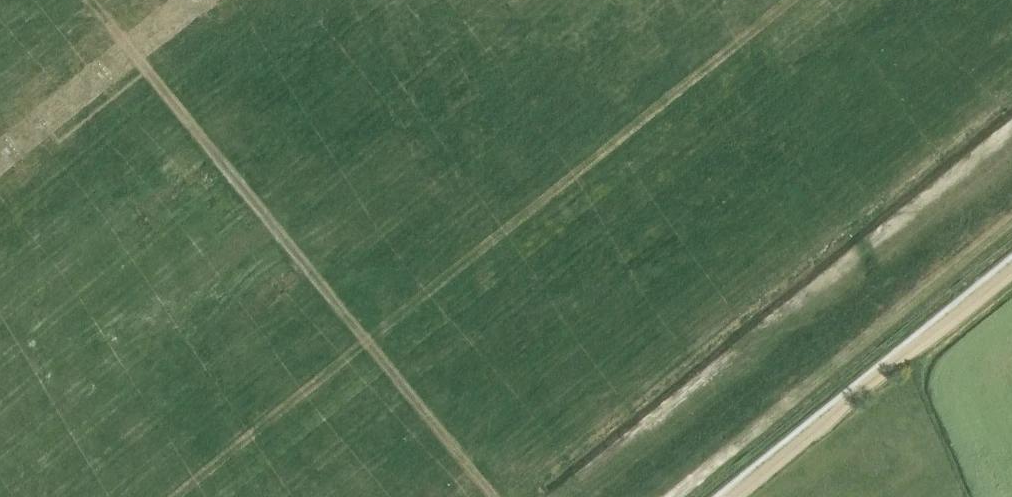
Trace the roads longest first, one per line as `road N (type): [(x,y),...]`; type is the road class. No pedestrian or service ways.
road 1 (track): [(93,0),(501,496)]
road 2 (track): [(734,496),(1011,272)]

